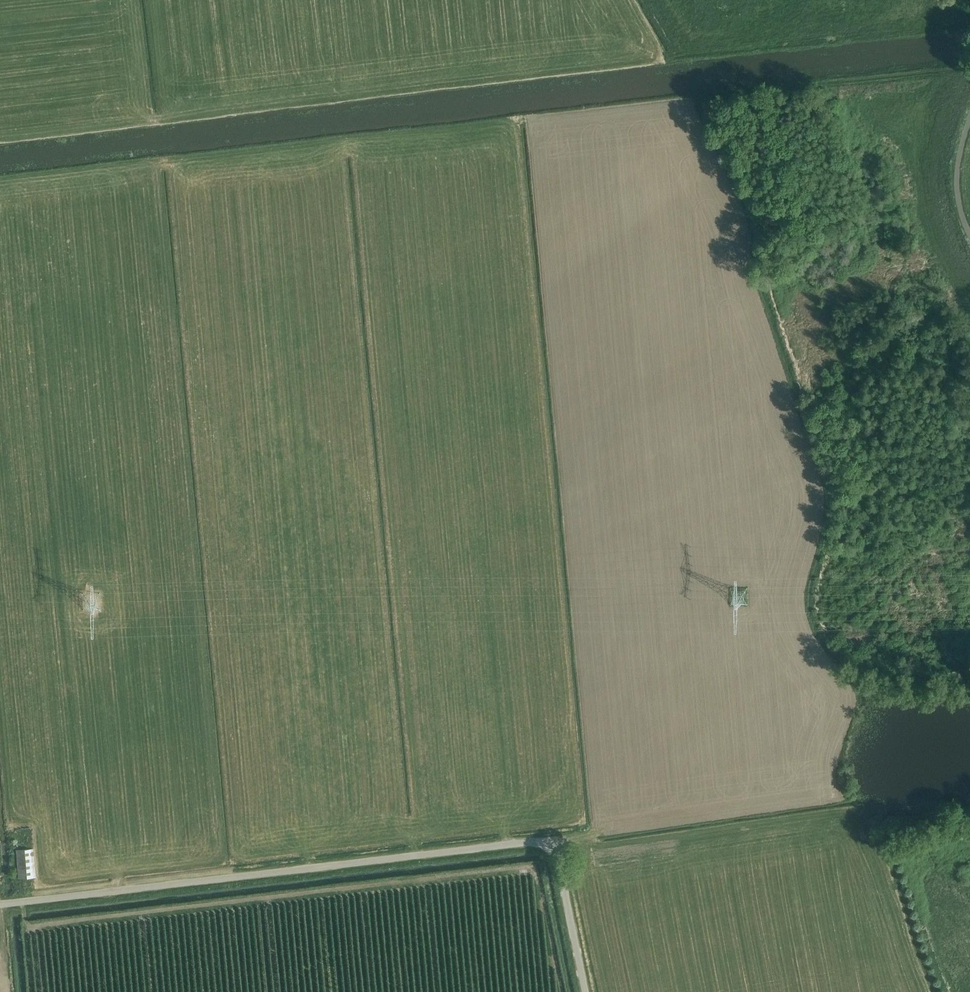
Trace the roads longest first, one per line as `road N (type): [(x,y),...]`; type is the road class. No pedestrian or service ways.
road 1 (unclassified): [(0,904),(550,843)]
road 2 (unclassified): [(585,991),(550,843)]

